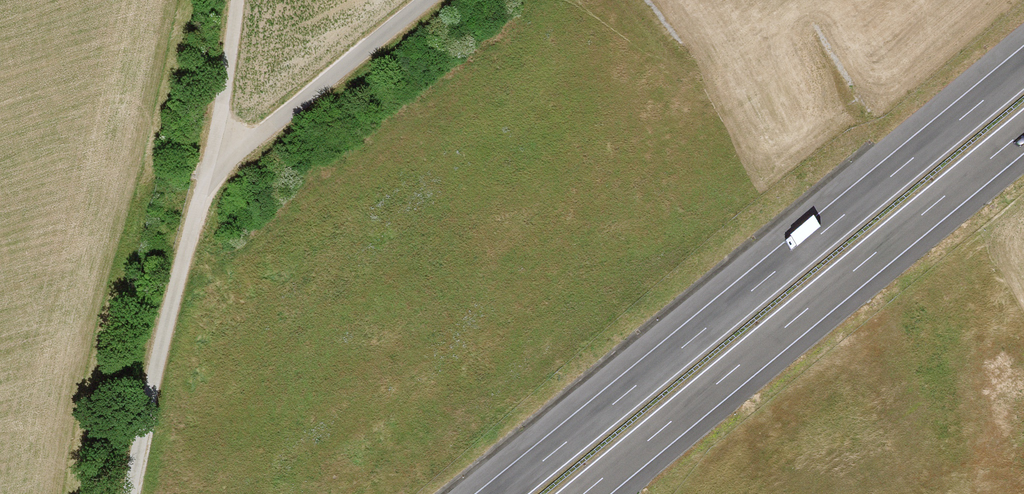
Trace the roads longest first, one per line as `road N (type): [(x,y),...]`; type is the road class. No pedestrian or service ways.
road 1 (motorway): [(1023,65),(502,493)]
road 2 (motorway): [(584,493),(1023,133)]
road 3 (track): [(238,0),(210,168),(131,493)]
road 4 (track): [(426,0),(210,168)]

